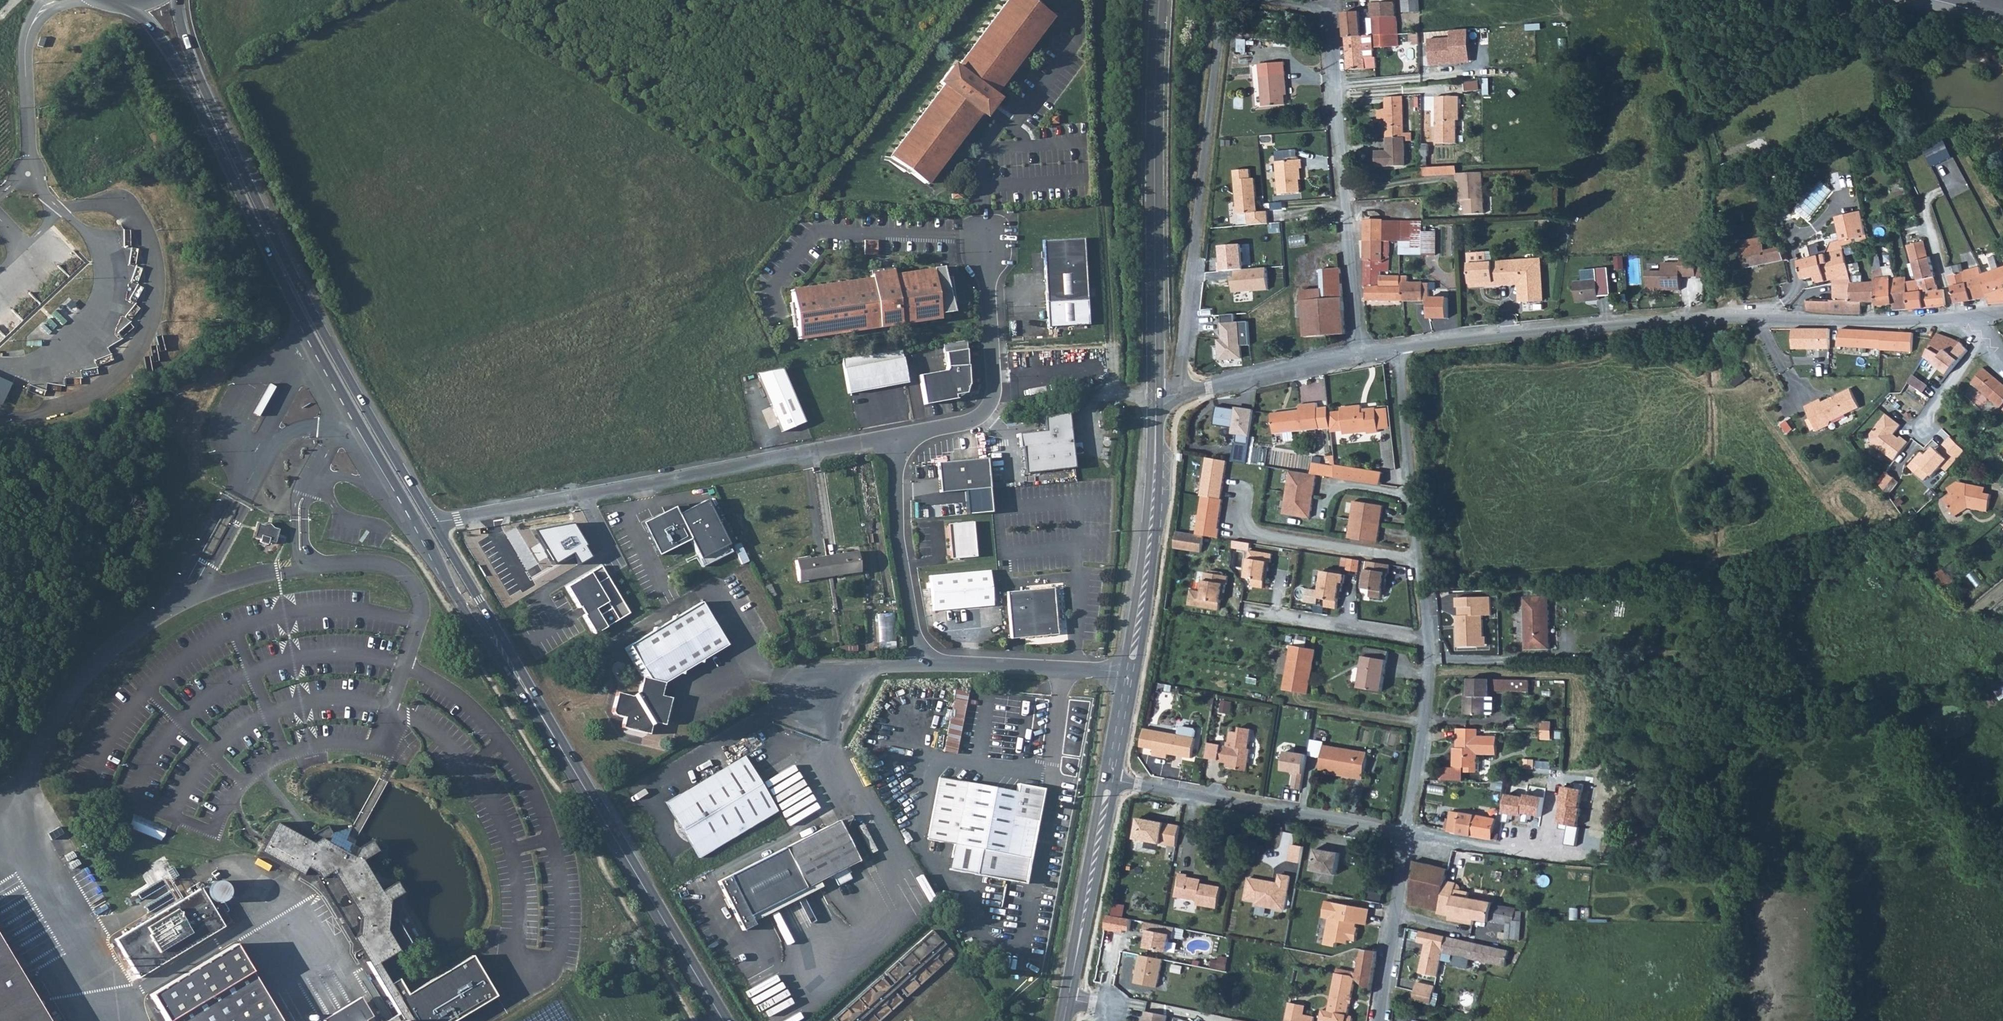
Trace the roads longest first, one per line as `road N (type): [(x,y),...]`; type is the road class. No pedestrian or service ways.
road 1 (unclassified): [(1396,348),(1675,318),(1974,317)]
road 2 (secondary): [(429,528),(723,1020)]
road 3 (secondary): [(200,97),(305,315),(429,528)]
road 4 (unclassified): [(429,528),(875,439),(899,449)]
road 5 (residential): [(1360,354),(1329,19),(1257,0)]
road 6 (tertiary): [(1155,398),(1156,0)]
road 7 (unclassified): [(1179,392),(1223,0)]
road 8 (residential): [(1110,782),(1405,833)]
road 9 (tertiary): [(1129,678),(1152,506),(1155,398)]
road 10 (unclassified): [(899,449),(909,436),(976,420),(991,399),(985,239)]
road 11 (unclassified): [(917,668),(895,518),(899,449)]
road 12 (tertiary): [(1068,995),(1110,782)]
road 13 (residential): [(1420,557),(1247,529),(1243,492)]
road 14 (unclassified): [(1129,678),(917,668)]
road 15 (residential): [(1420,557),(1396,348)]
road 16 (residential): [(1405,833),(1429,640)]
road 17 (residential): [(1241,610),(1429,640)]
road 18 (residential): [(1405,833),(1380,1020)]
road 19 (unclassified): [(1179,392),(1360,354)]
road 20 (secondary): [(122,3),(156,34),(200,97)]

